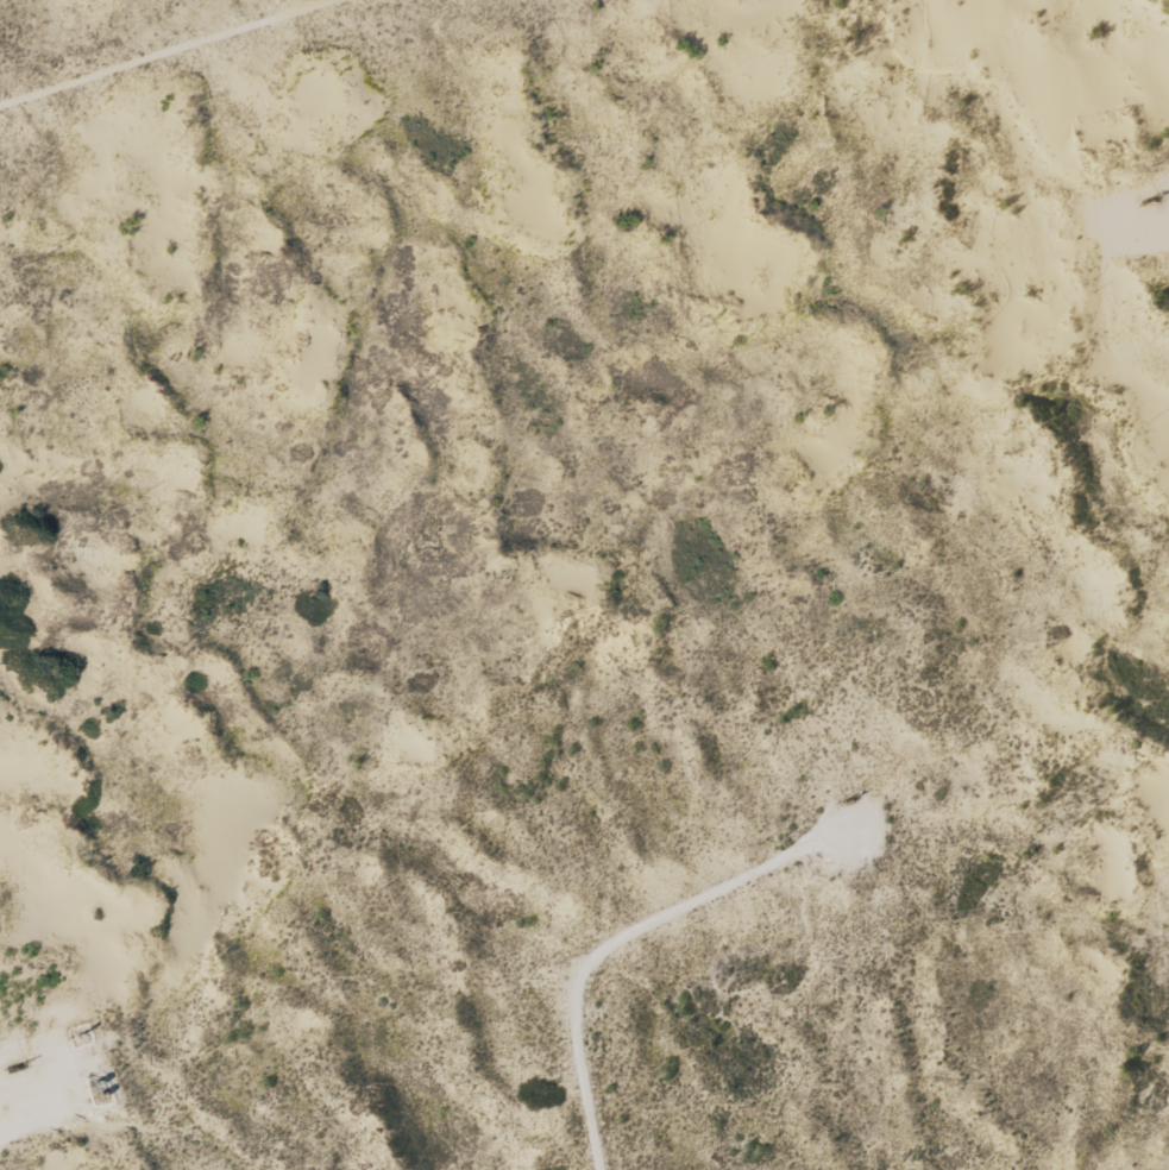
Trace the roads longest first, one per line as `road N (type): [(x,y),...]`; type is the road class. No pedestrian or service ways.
road 1 (track): [(624,1169),(599,1009),(641,968),(797,885)]

